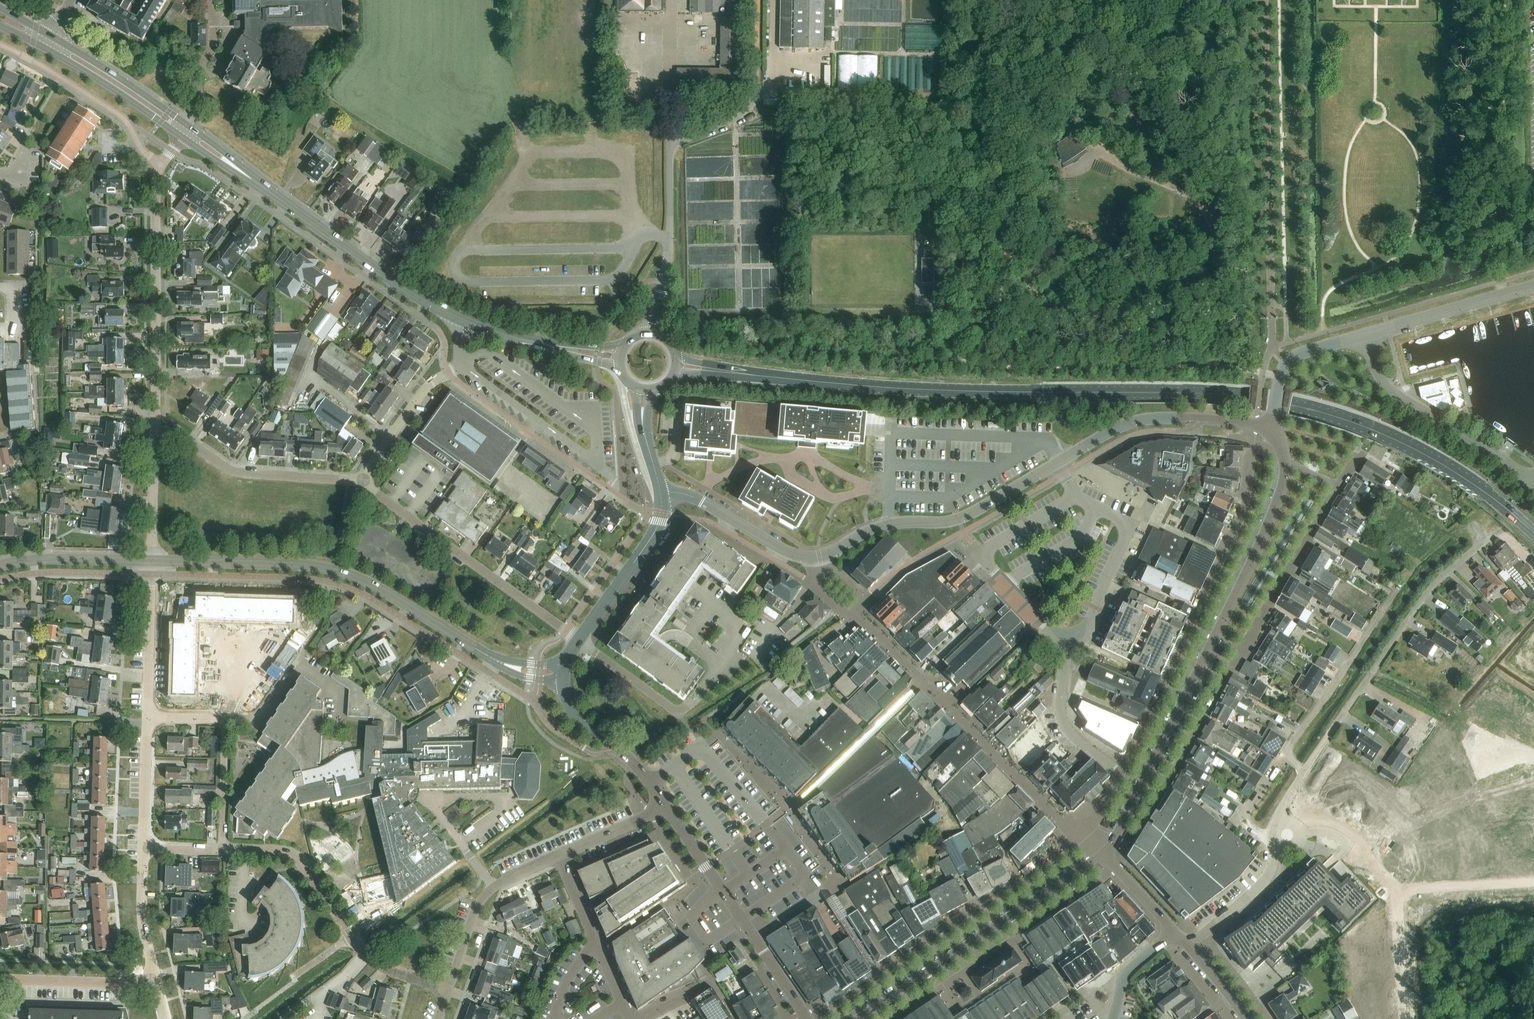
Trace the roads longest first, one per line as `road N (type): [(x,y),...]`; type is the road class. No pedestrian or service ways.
road 1 (primary): [(1533,534),(1412,448),(1282,403),(881,387),(676,366)]
road 2 (residential): [(1188,945),(1264,883),(1278,814),(1326,738),(1432,589),(1498,533)]
road 3 (tertiary): [(501,663),(369,582),(334,570),(153,562)]
road 4 (residential): [(1105,854),(858,1018)]
road 5 (track): [(1095,153),(1181,193),(1206,215),(1216,265),(1198,314),(1214,367)]
road 6 (tertiary): [(1274,428),(1185,417),(1132,422),(1013,489)]
road 7 (residential): [(156,438),(161,165)]
road 8 (primary): [(467,322),(374,267),(257,180)]
road 9 (residential): [(566,631),(362,480)]
road 10 (tertiary): [(807,1018),(666,807)]
road 11 (residential): [(1530,484),(1395,394),(1365,335)]
road 12 (residential): [(362,480),(243,474),(185,440),(156,438)]
road 13 (tertiary): [(819,557),(870,530),(967,516),(1013,489)]
road 14 (residential): [(0,46),(122,117),(161,165)]
road 15 (residential): [(1240,652),(1338,487)]
road 16 (tertiary): [(1213,639),(1262,540),(1285,463)]
road 17 (residential): [(1141,786),(1067,732),(1062,686),(1071,635)]
road 18 (unclassified): [(652,333),(668,255),(669,145)]
road 19 (residential): [(449,991),(481,901),(501,881),(559,855)]
road 20 (residential): [(629,1018),(559,855)]
road 21 (unclassified): [(1365,335),(1533,286)]
road 22 (tertiary): [(819,557),(788,553),(689,496),(660,493)]
road 23 (residential): [(351,938),(301,862),(283,851),(222,851)]
road 24 (tertiary): [(666,807),(616,747),(580,724),(565,674)]
road 25 (tertiary): [(578,639),(653,535),(660,493)]
road 26 (tertiary): [(1141,786),(1213,639)]
road 27 (primary): [(185,124),(49,35)]
road 28 (primary): [(44,48),(179,135)]
road 29 (unclassified): [(669,145),(748,107),(757,86),(757,38)]
road 30 (residential): [(0,983),(158,984)]
road 31 (primary): [(619,358),(467,322)]
road 32 (residential): [(150,718),(153,562)]
road 33 (residential): [(362,480),(401,417),(463,365)]
road 34 (tertiary): [(0,566),(153,562)]
road 35 (unclassified): [(1274,428),(1278,385),(1291,359),(1365,335)]
road 36 (residential): [(158,984),(143,916),(145,851)]
road 37 (residential): [(1399,891),(1533,882)]
road 38 (residential): [(145,851),(150,718)]
road 39 (unclassified): [(683,719),(578,639)]
road 40 (residential): [(222,851),(225,720)]
road 41 (residential): [(1403,1018),(1399,891)]
road 42 (residential): [(153,562),(156,438)]

